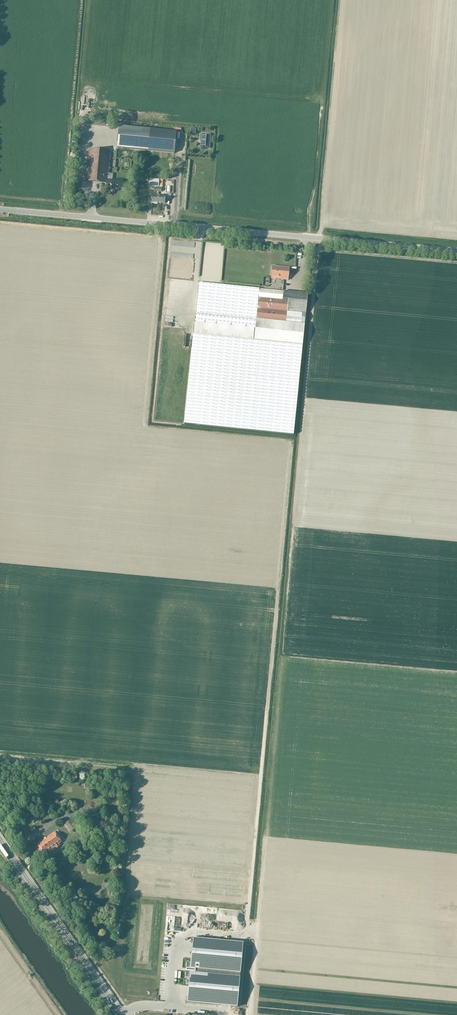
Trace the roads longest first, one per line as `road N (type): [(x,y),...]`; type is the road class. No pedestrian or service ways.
road 1 (unclassified): [(456,251),(0,209)]
road 2 (primary): [(119,1014),(0,844)]

